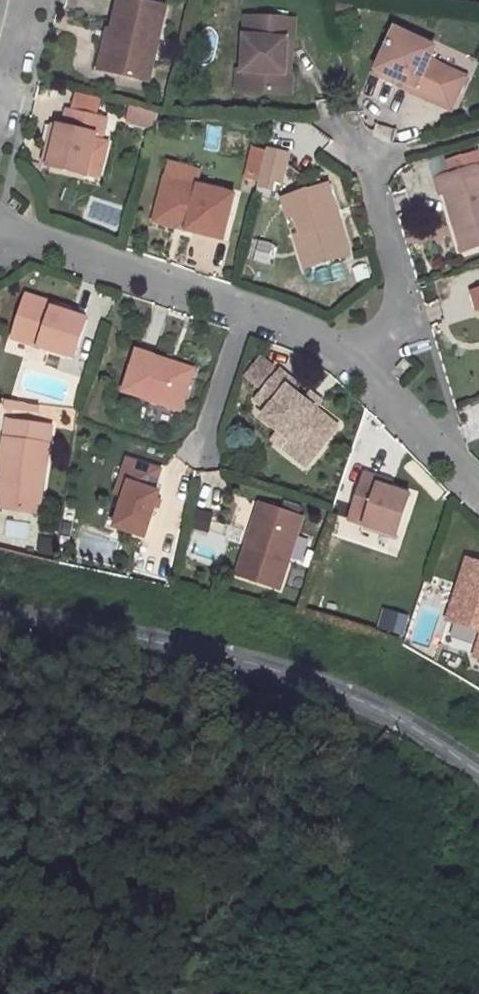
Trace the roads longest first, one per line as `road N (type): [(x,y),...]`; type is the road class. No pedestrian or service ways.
road 1 (unclassified): [(478,773),(381,706),(197,648),(0,614)]
road 2 (residential): [(337,122),(370,160),(407,314),(365,370)]
road 3 (residential): [(0,224),(244,309)]
road 4 (residential): [(365,370),(478,488)]
road 5 (residential): [(244,309),(198,452)]
road 6 (residential): [(244,309),(330,343),(365,370)]

